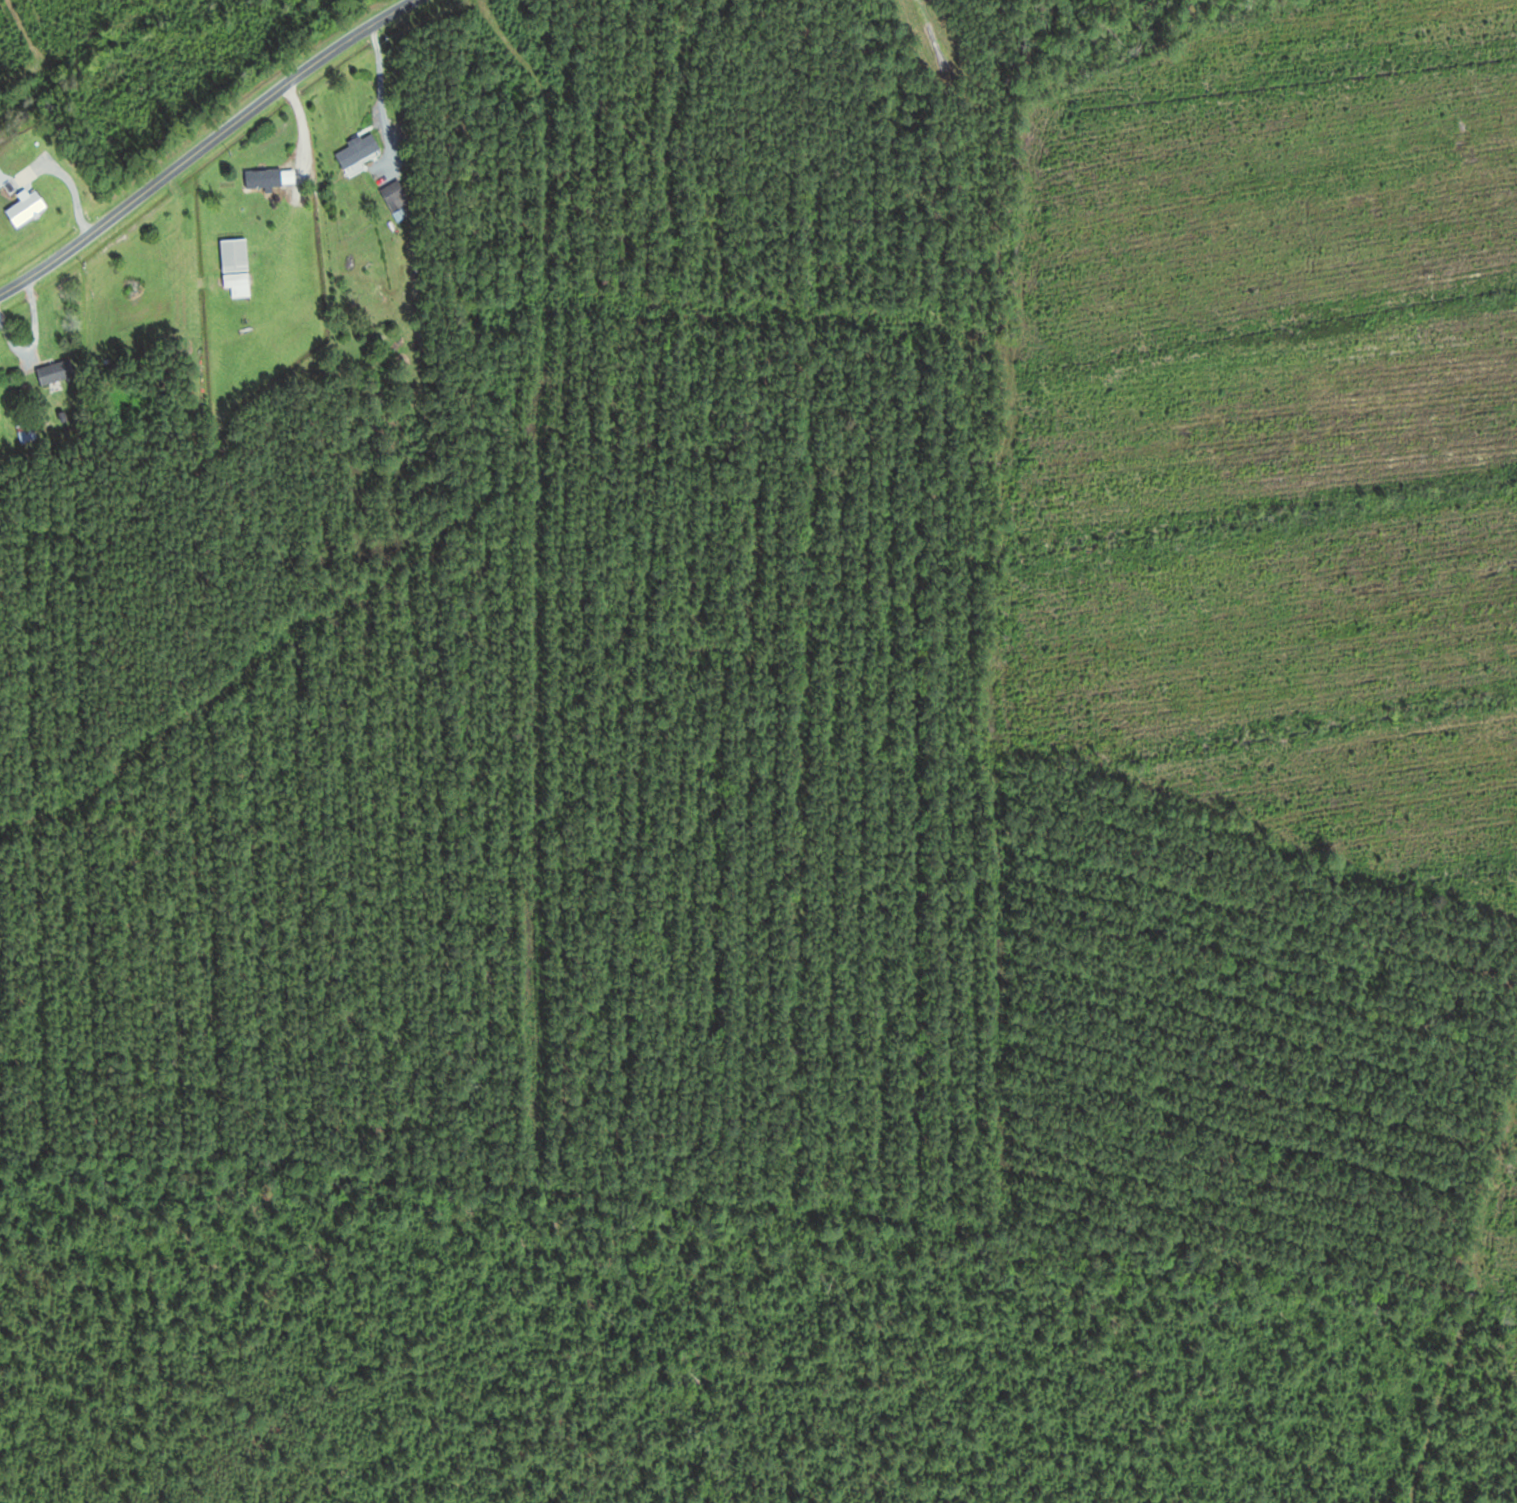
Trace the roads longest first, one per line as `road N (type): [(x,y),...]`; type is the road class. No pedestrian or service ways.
road 1 (residential): [(0,297),(68,257),(295,72),(404,0)]

